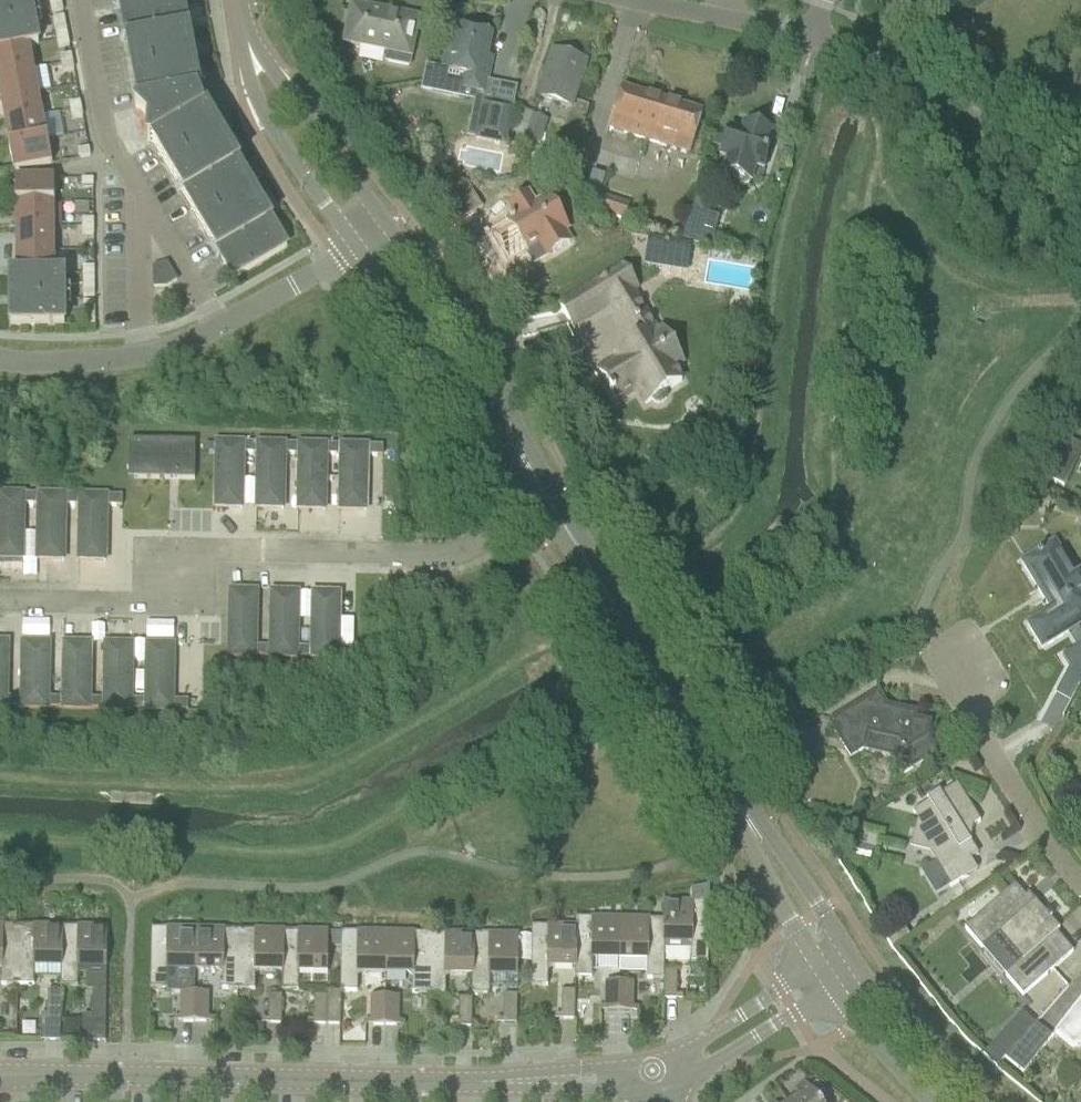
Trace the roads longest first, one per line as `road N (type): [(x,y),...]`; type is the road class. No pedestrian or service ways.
road 1 (tertiary): [(0,1082),(382,1087),(655,1079)]
road 2 (residential): [(11,600),(162,600),(202,555),(415,555),(492,531),(535,491)]
road 3 (residential): [(739,811),(535,491)]
road 4 (residential): [(1080,226),(994,141),(846,48),(816,39)]
road 5 (residential): [(535,491),(372,247)]
road 6 (residential): [(372,247),(259,81),(236,0)]
road 7 (residential): [(1080,884),(1029,819),(973,723),(965,667)]
road 8 (residential): [(144,196),(119,156),(94,87),(81,0)]
road 9 (tertiary): [(984,1101),(882,1013),(849,958)]
road 10 (residential): [(816,39),(627,0)]
road 11 (residential): [(849,958),(768,836),(739,811)]
road 12 (tertiary): [(681,1066),(723,1055),(832,989)]
road 13 (residential): [(739,811),(815,963)]
road 14 (tertiary): [(815,963),(705,1039),(681,1066)]
road 15 (tertiary): [(832,989),(857,1030),(942,1101)]
road 16 (residential): [(239,314),(144,196)]
road 17 (residential): [(239,314),(372,247)]
road 18 (residential): [(141,343),(144,196)]
road 19 (residential): [(0,351),(67,353),(141,343)]

